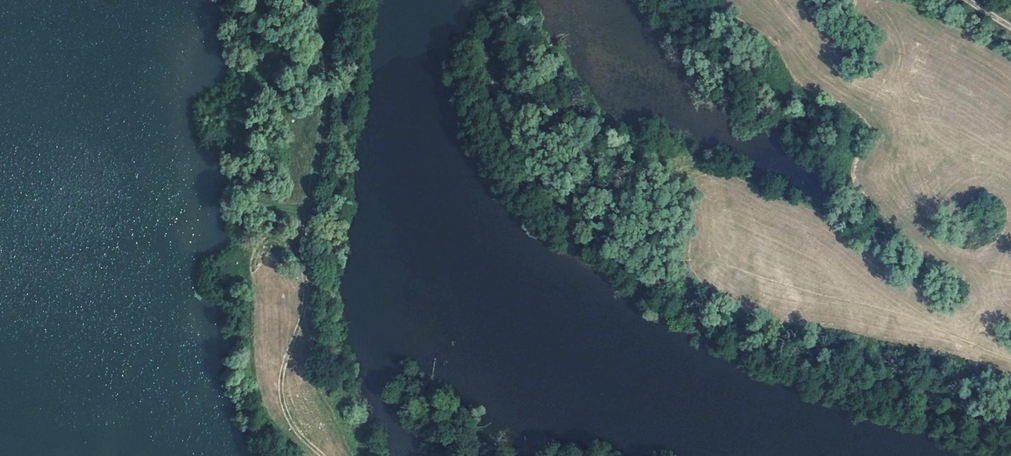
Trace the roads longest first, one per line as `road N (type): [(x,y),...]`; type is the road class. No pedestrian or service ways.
road 1 (track): [(341,455),(292,376),(285,340),(314,214),(326,84),(307,0)]

